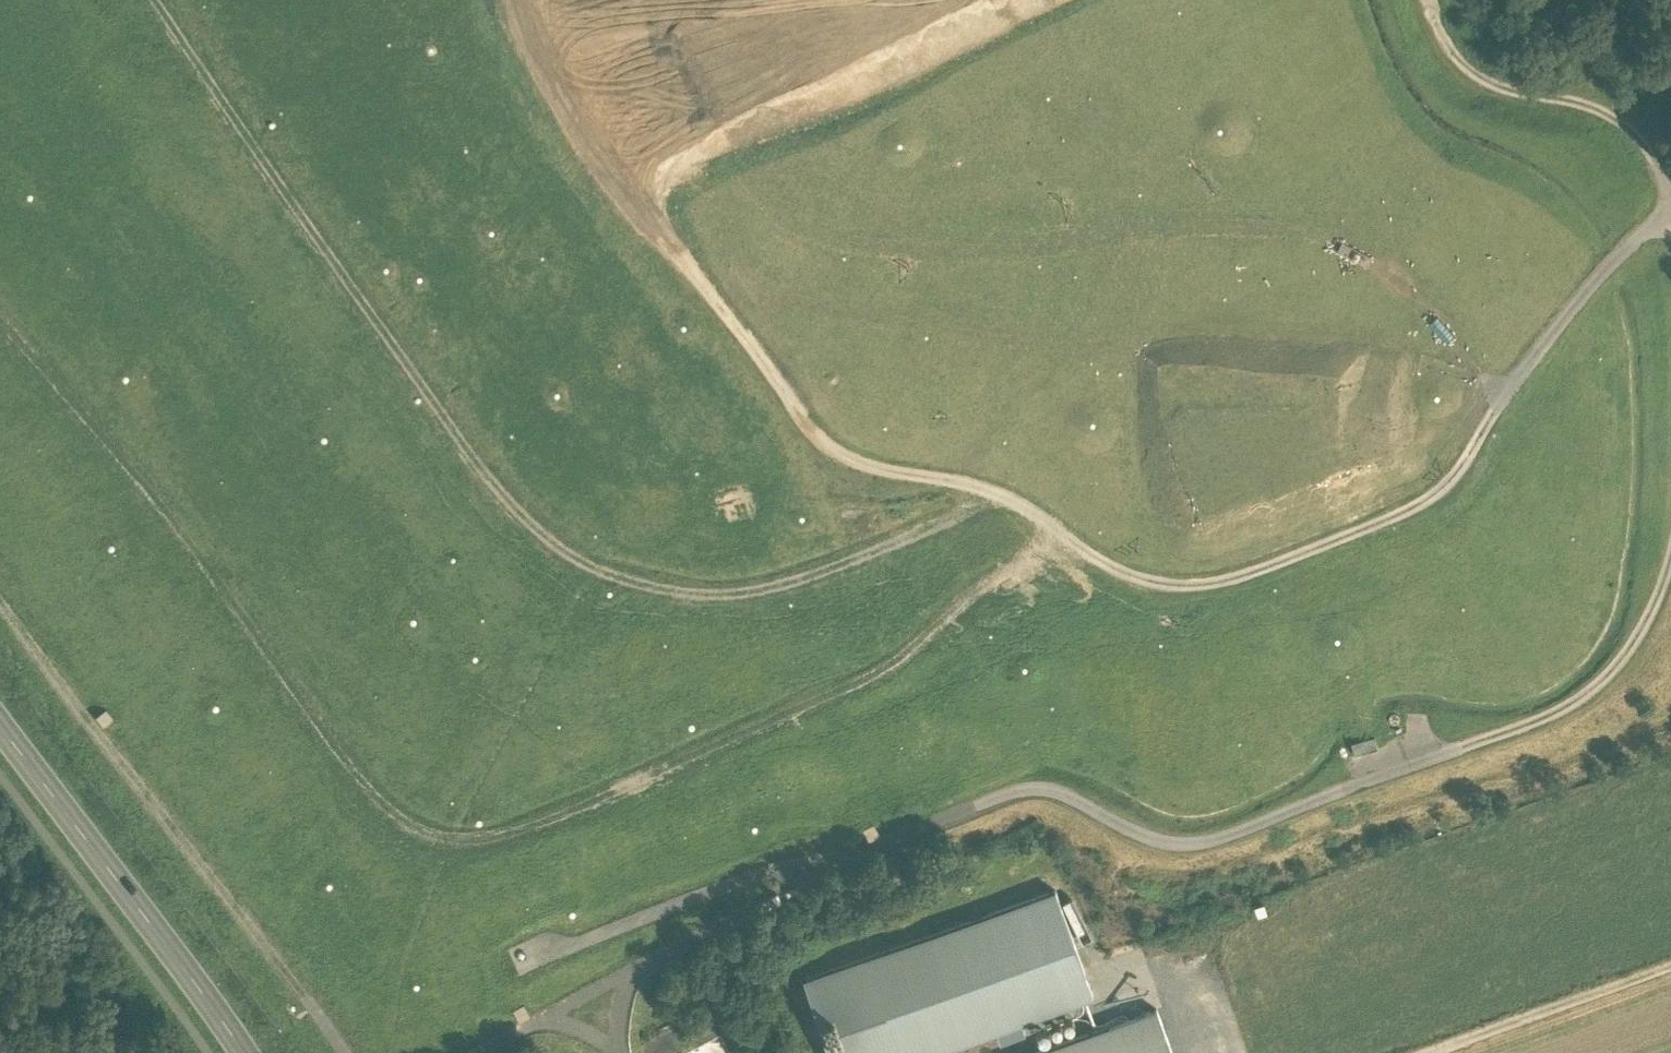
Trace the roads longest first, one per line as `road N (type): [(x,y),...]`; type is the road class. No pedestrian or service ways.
road 1 (track): [(167,0),(468,446),(515,502),(590,558),(651,579),(706,586),(776,574),(1002,479),(1096,549),(1213,577),(1423,485),(1480,428),(1508,372),(1549,323),(1670,204)]
road 2 (track): [(0,319),(157,491),(367,779),(441,828),(515,829),(895,651),(1012,552),(1069,529)]
road 3 (track): [(1670,547),(1642,624),(1578,694),(1198,841),(1130,826),(1057,788),(1018,787),(859,853),(488,1052)]
road 4 (track): [(1002,479),(818,423),(654,231),(554,79),(525,0)]
road 5 (track): [(349,1052),(291,968),(0,605)]
road 6 (secondary): [(240,1052),(139,881),(0,703)]
road 7 (track): [(1428,0),(1435,24),(1475,72),(1617,117),(1670,179)]
road 8 (track): [(1433,1052),(1670,969)]

